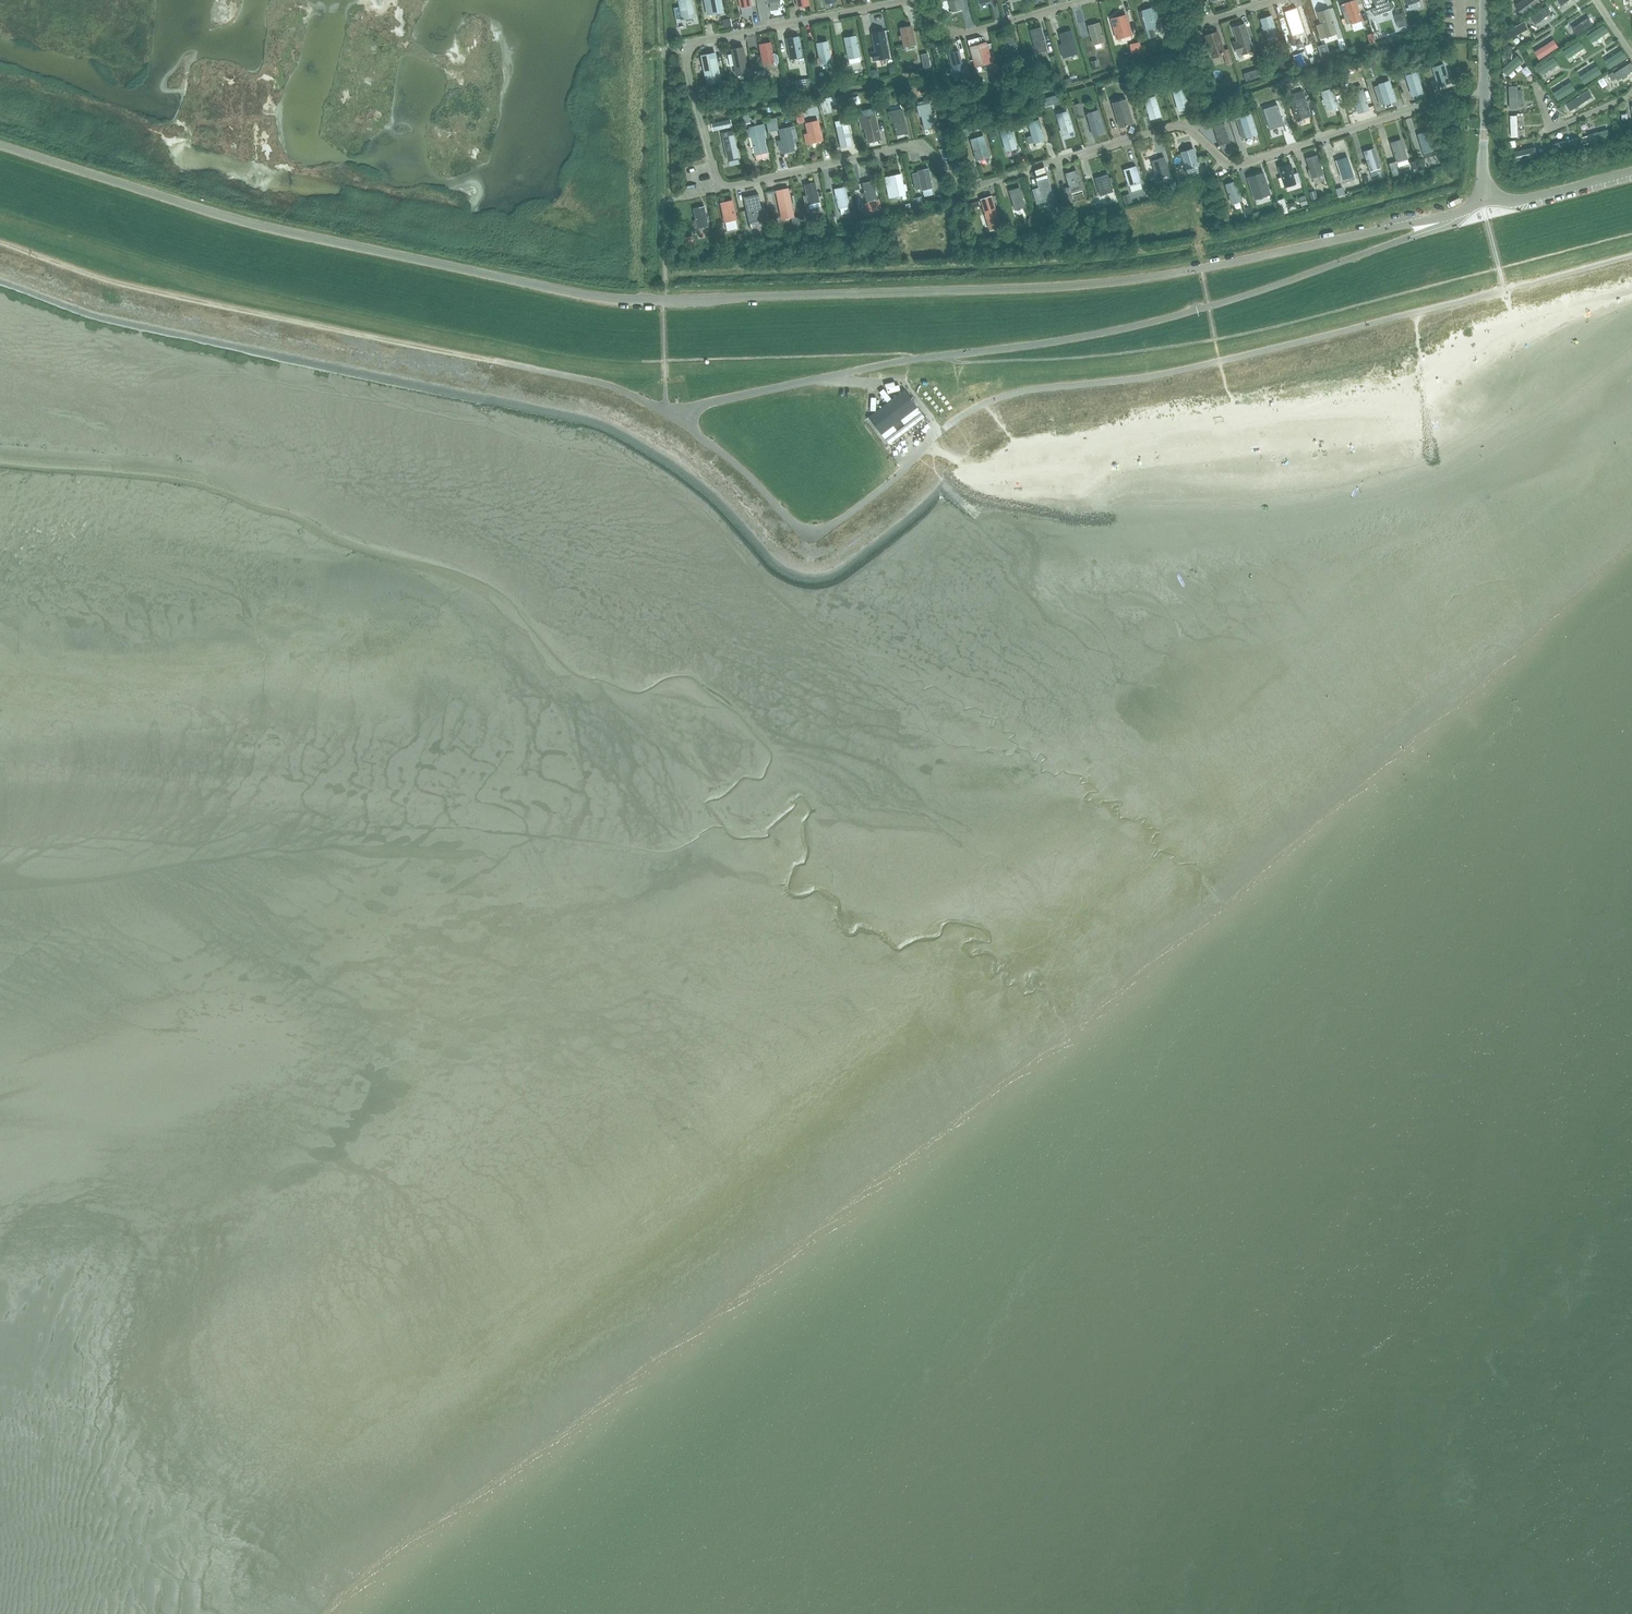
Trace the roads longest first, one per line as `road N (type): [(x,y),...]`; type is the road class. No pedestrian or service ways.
road 1 (unclassified): [(1485,199),(1458,214),(1143,279),(613,299),(257,228),(0,148)]
road 2 (residential): [(1485,88),(1230,167),(1178,126),(968,188),(920,144),(716,185),(685,58),(695,43),(908,0)]
road 3 (residential): [(910,0),(955,36),(1086,0)]
road 4 (unclassified): [(1485,199),(1527,201),(1631,172)]

